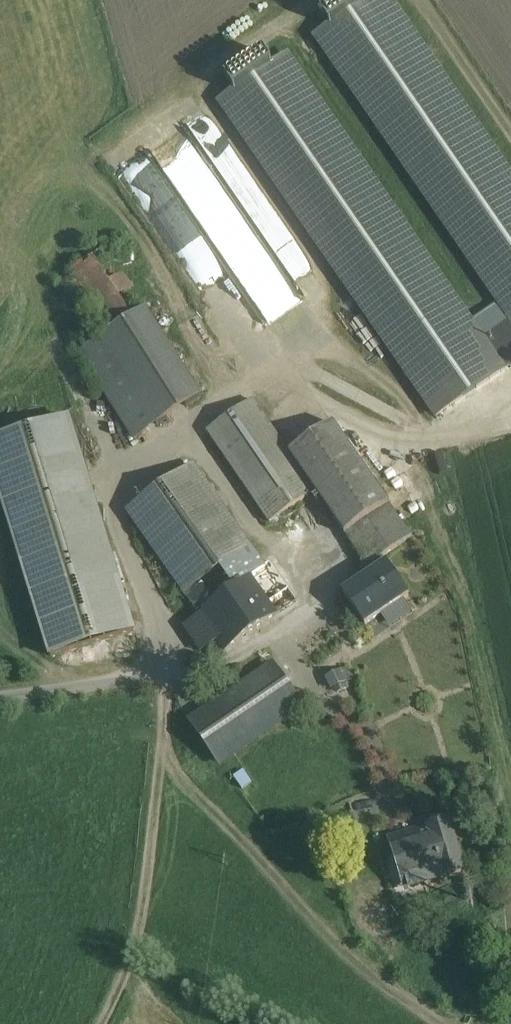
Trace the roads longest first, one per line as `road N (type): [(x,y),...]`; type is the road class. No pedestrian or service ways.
road 1 (track): [(98,1023),(132,956),(169,674)]

